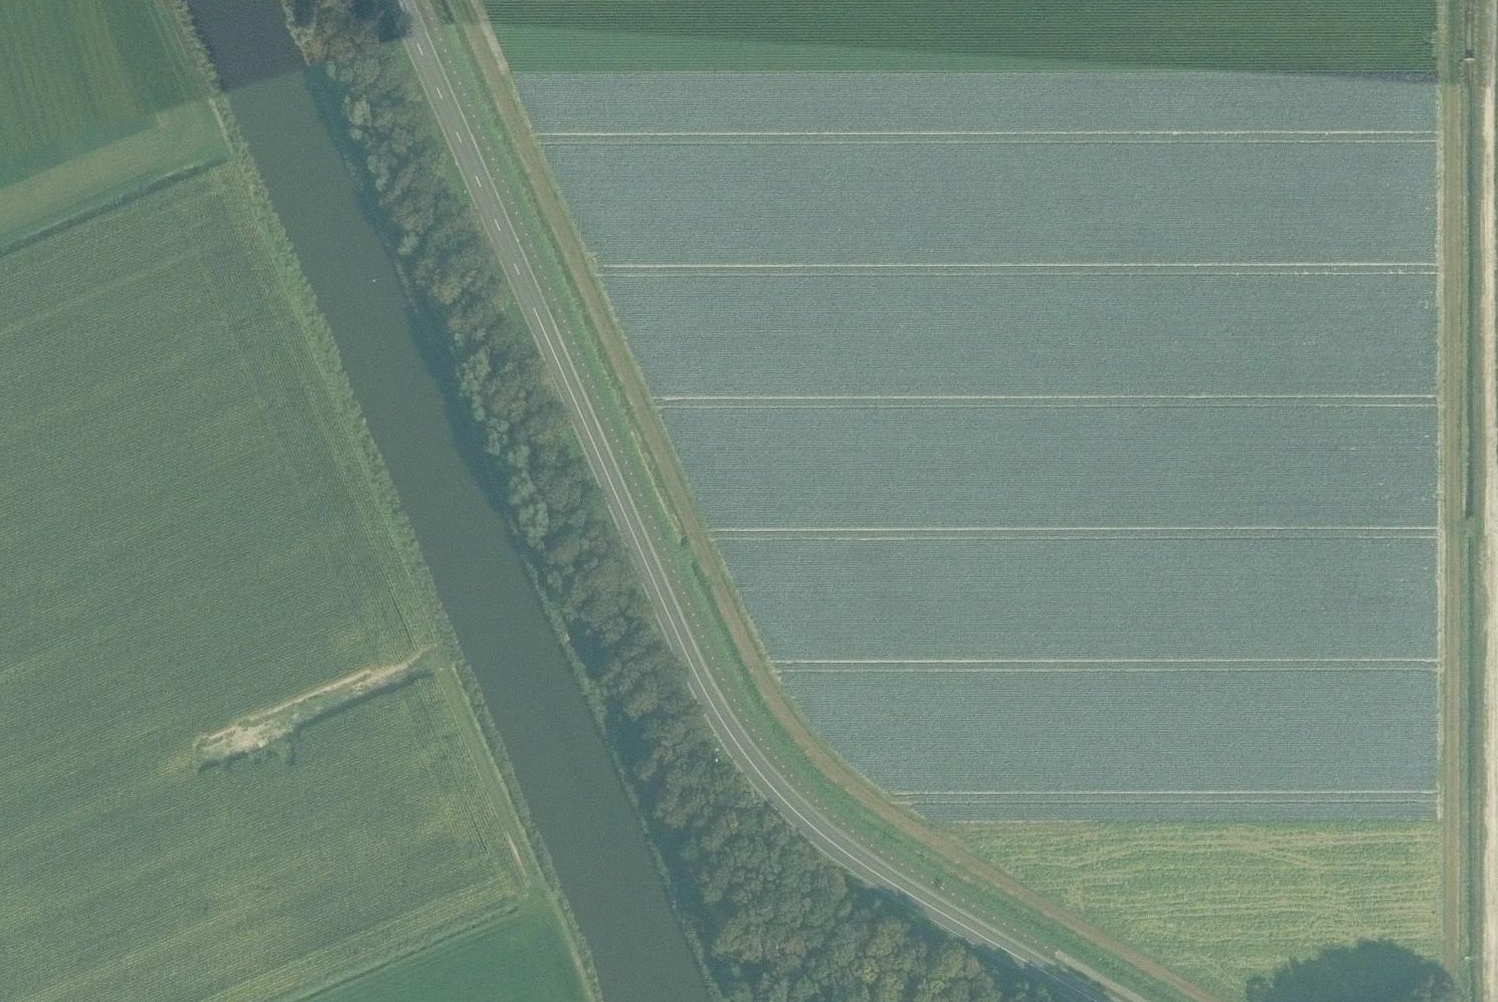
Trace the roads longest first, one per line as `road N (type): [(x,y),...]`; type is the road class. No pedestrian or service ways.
road 1 (secondary): [(1099,1001),(851,858),(735,745),(403,0)]

